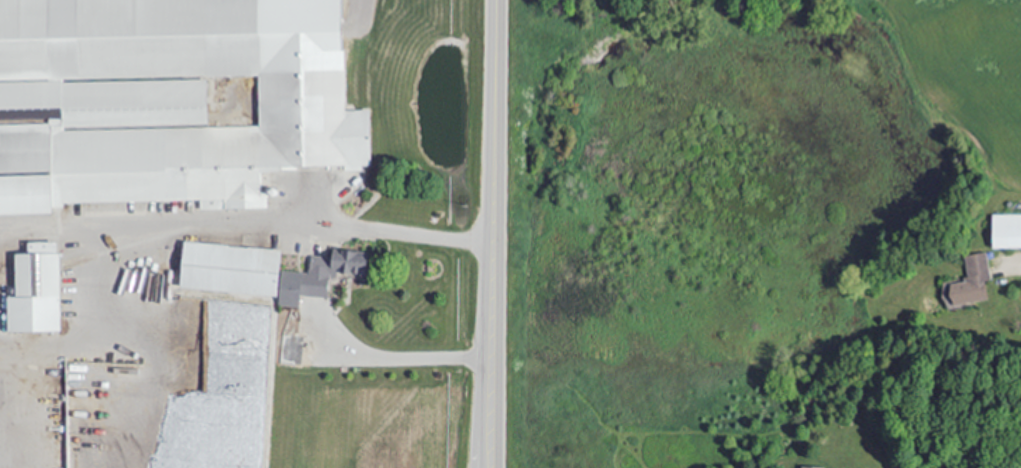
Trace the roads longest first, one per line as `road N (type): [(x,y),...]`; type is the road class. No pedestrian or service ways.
road 1 (tertiary): [(495,467),(497,0)]

